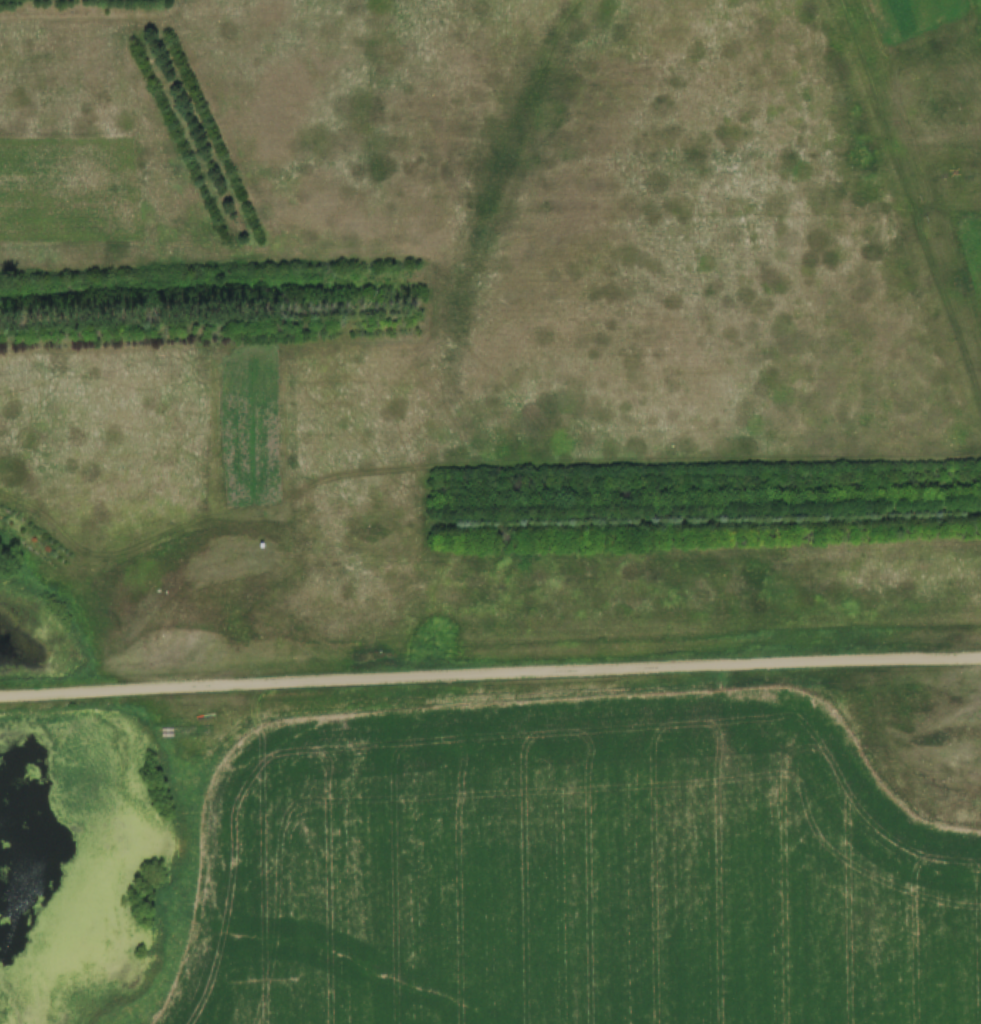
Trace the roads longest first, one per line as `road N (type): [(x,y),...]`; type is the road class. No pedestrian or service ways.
road 1 (residential): [(980,661),(0,694)]

